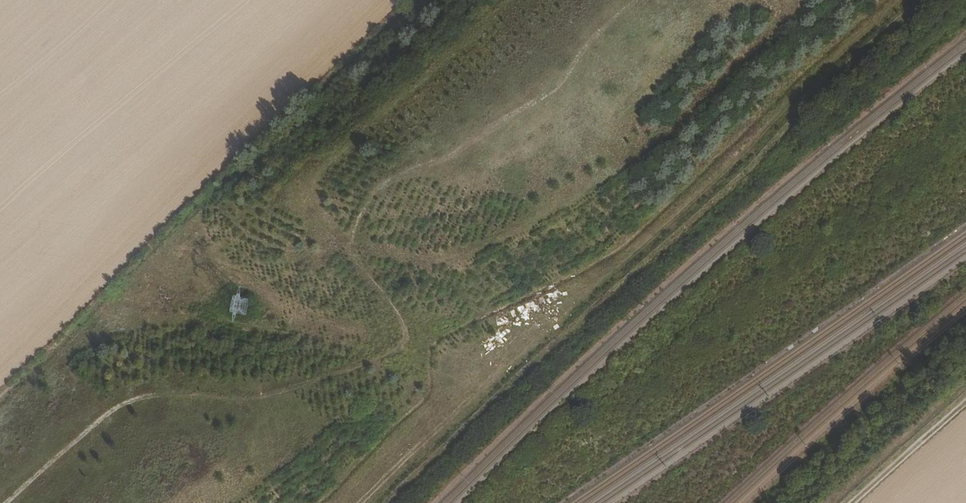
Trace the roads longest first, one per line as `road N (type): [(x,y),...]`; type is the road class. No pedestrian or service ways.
road 1 (track): [(359,502),(485,387)]
road 2 (track): [(852,502),(965,405)]

